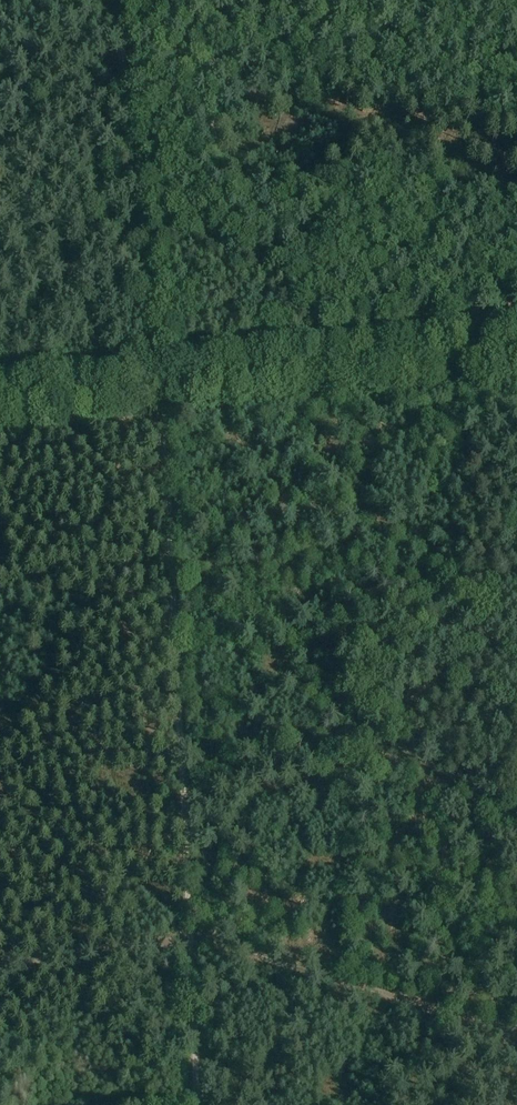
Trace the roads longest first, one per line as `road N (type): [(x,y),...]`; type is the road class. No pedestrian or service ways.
road 1 (tertiary): [(0,404),(516,358)]
road 2 (track): [(165,436),(190,937)]
road 3 (track): [(117,0),(165,436)]
road 4 (track): [(516,184),(470,219),(434,230),(148,287)]
road 5 (track): [(516,1031),(190,937)]
road 6 (track): [(190,937),(0,966)]
road 7 (track): [(190,937),(196,1104)]

